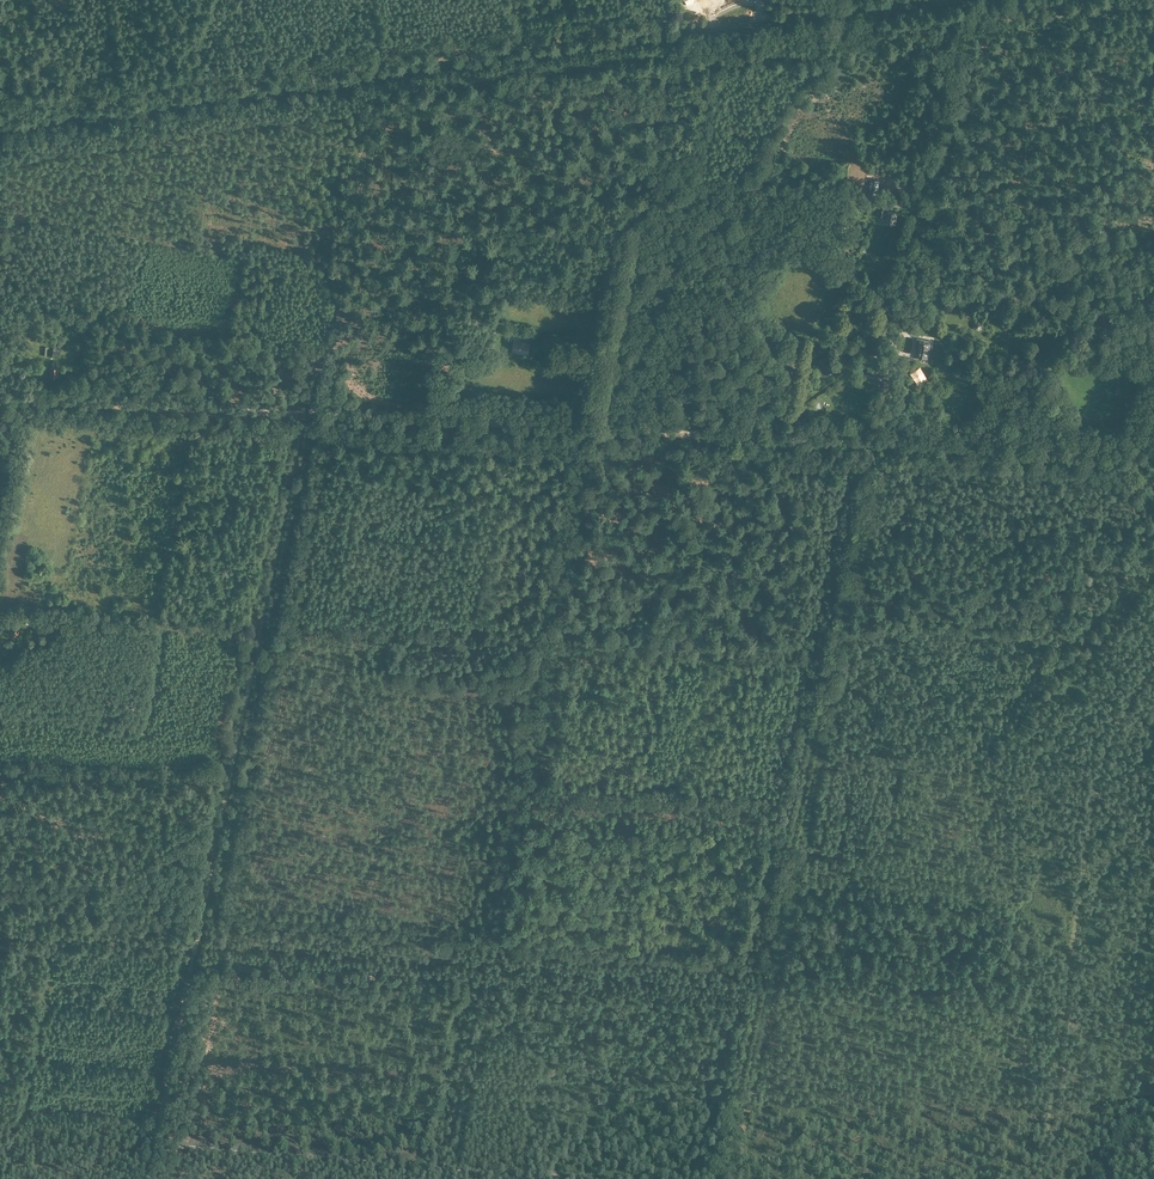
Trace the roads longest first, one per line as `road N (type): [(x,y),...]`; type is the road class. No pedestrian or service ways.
road 1 (track): [(1153,460),(0,400)]
road 2 (primary): [(0,129),(947,0)]
road 3 (track): [(327,344),(300,438),(146,1178)]
road 4 (track): [(437,1178),(540,641),(590,428)]
road 5 (track): [(1128,457),(1033,676),(978,705),(891,699),(820,656),(567,648),(536,663)]
road 6 (track): [(719,1178),(875,442)]
road 7 (track): [(1040,1178),(1094,791),(1126,701),(1153,657)]
road 8 (track): [(0,927),(478,962)]
road 9 (track): [(0,1136),(439,1171)]
road 10 (track): [(227,789),(334,718),(389,708),(427,713),(536,663)]
road 11 (track): [(966,0),(948,130),(913,235),(898,329)]
road 12 (track): [(567,648),(656,575),(752,435)]
road 13 (track): [(761,984),(478,962)]
road 14 (track): [(377,77),(327,344)]
road 15 (track): [(0,758),(229,776)]

